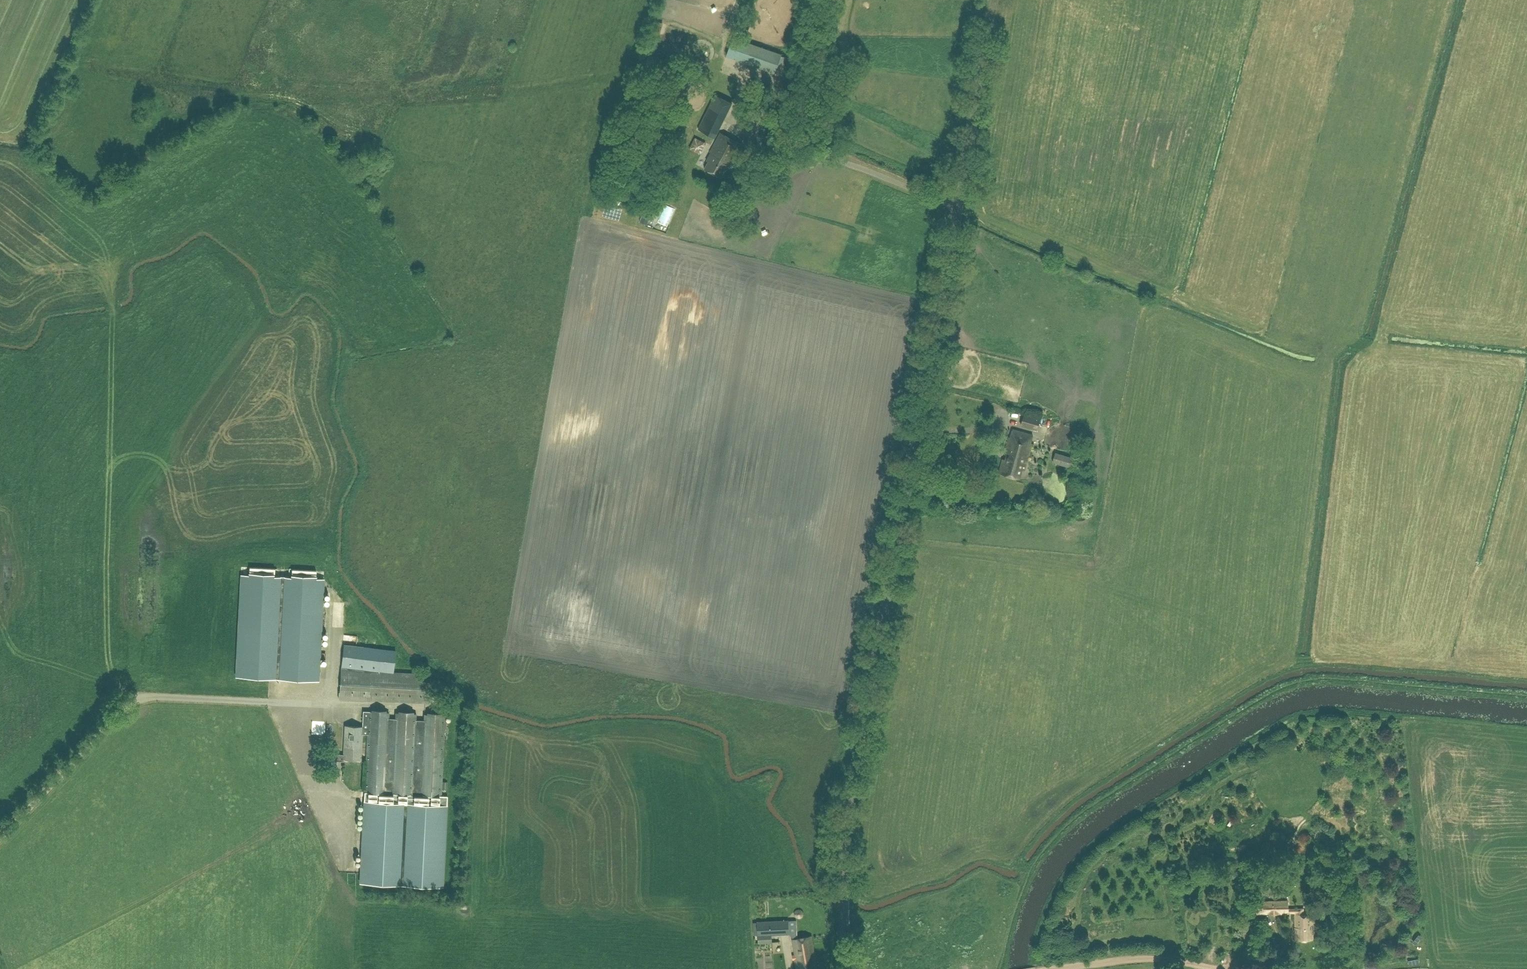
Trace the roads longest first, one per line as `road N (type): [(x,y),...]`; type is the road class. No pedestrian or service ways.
road 1 (tertiary): [(840,968),(850,791),(993,0)]
road 2 (unclassified): [(1206,968),(1135,958),(1055,968)]

